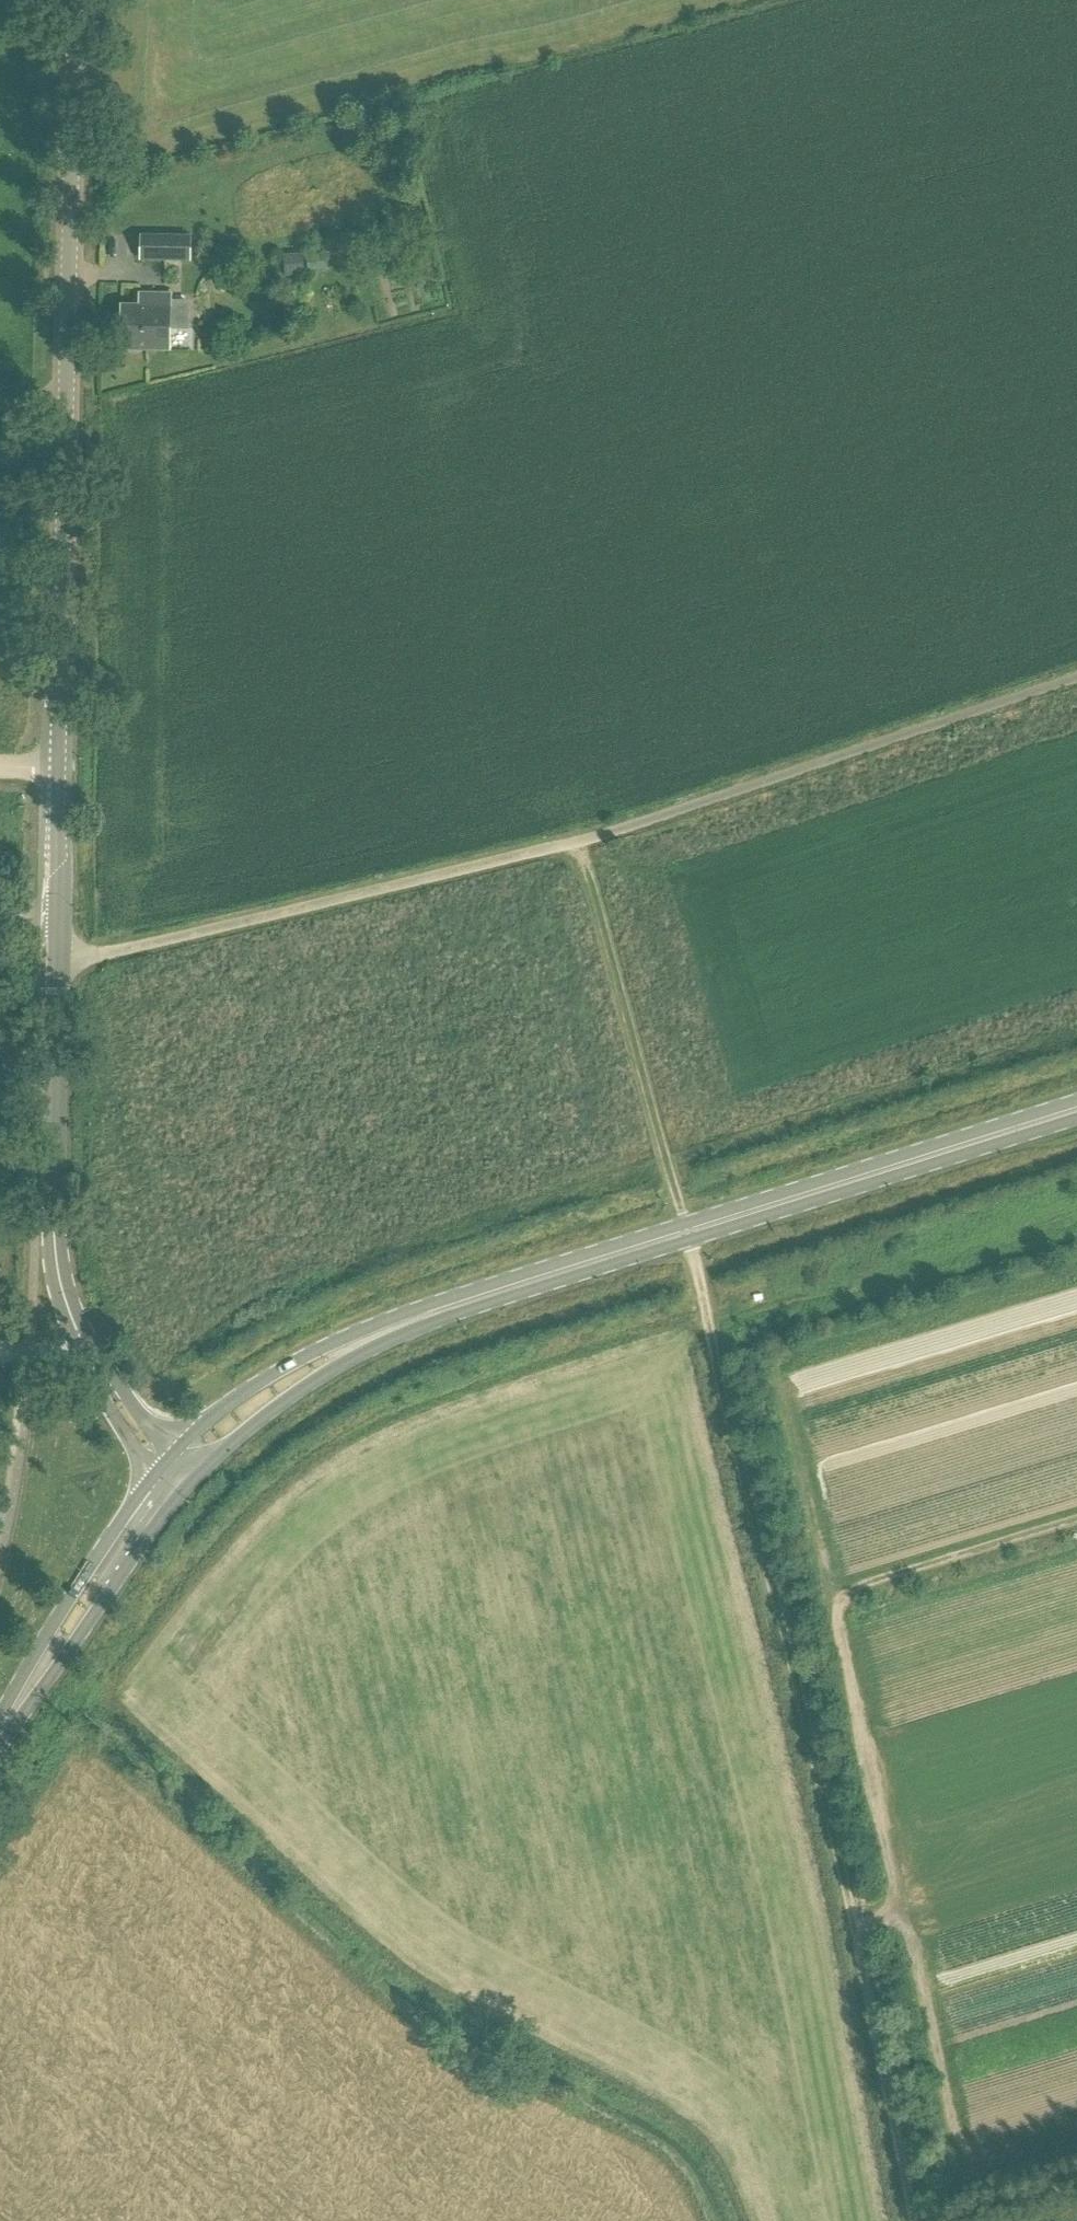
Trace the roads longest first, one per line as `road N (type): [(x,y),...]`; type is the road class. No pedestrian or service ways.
road 1 (tertiary): [(176,1475),(85,1347),(55,1265),(76,0)]
road 2 (track): [(583,841),(689,1231),(909,2220)]
road 3 (tertiary): [(176,1475),(229,1422),(411,1320),(1076,1107)]
road 4 (tertiary): [(0,1731),(176,1475)]

